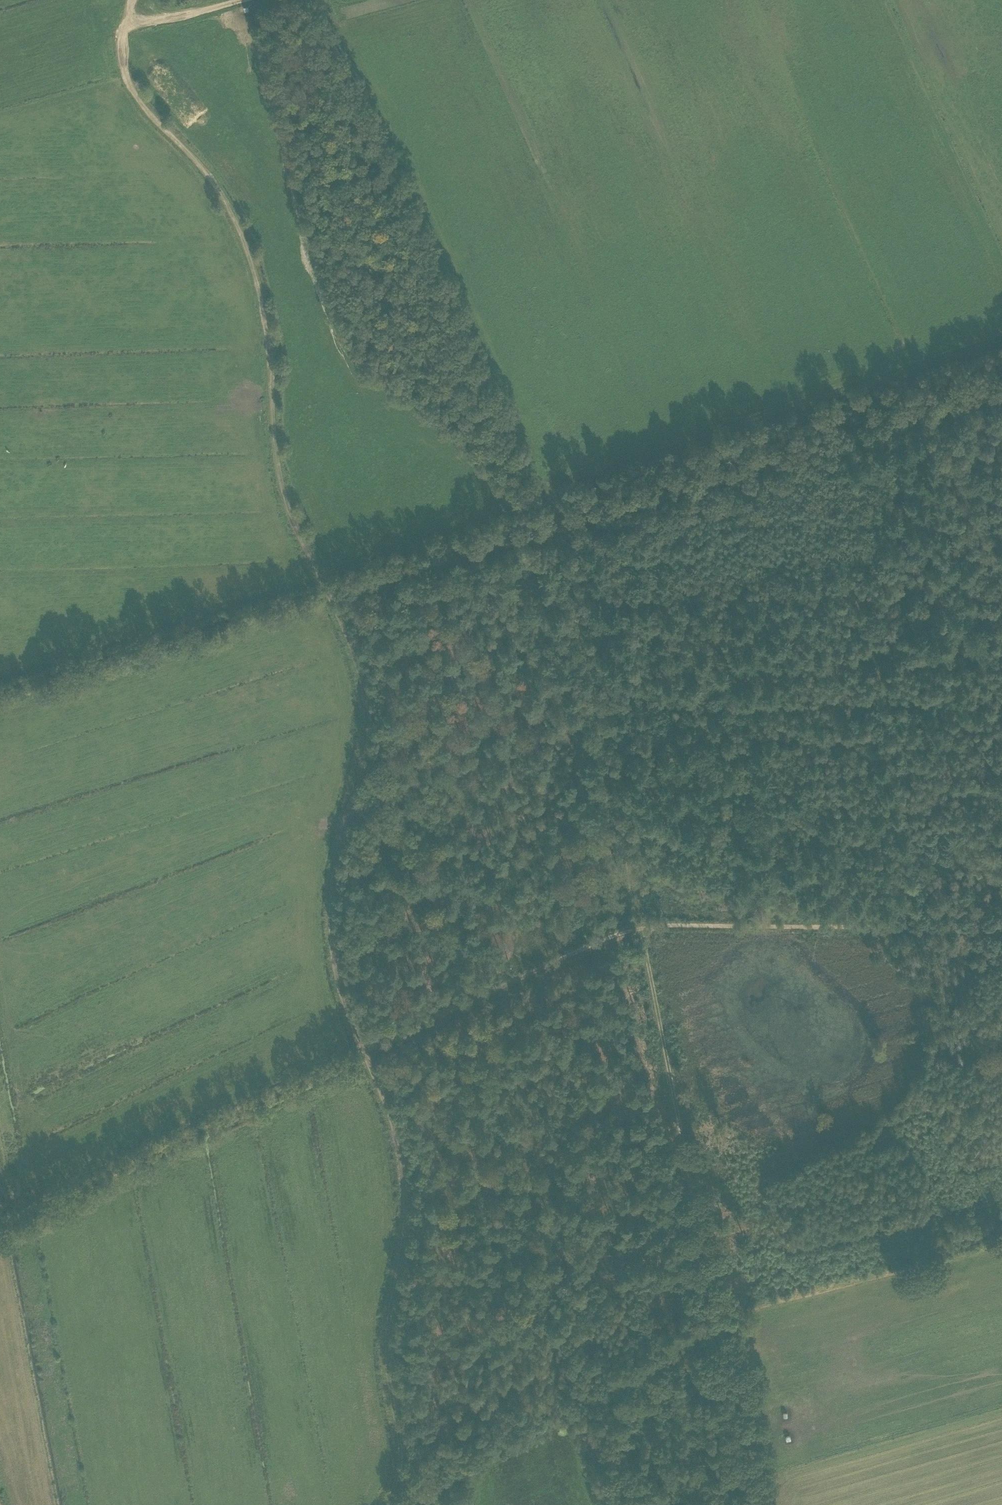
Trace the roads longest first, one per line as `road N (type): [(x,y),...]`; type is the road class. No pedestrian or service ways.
road 1 (track): [(1001,928),(644,925),(0,1228)]
road 2 (track): [(563,529),(752,1504)]
road 3 (track): [(350,802),(601,698),(1001,695)]
road 4 (track): [(330,597),(284,487),(267,321),(252,260),(212,179),(131,82),(125,24)]
road 5 (track): [(366,1057),(331,935),(364,694),(330,597)]
road 6 (track): [(366,1057),(401,1196),(381,1354),(395,1460),(388,1504)]
road 7 (track): [(934,414),(1001,604)]

